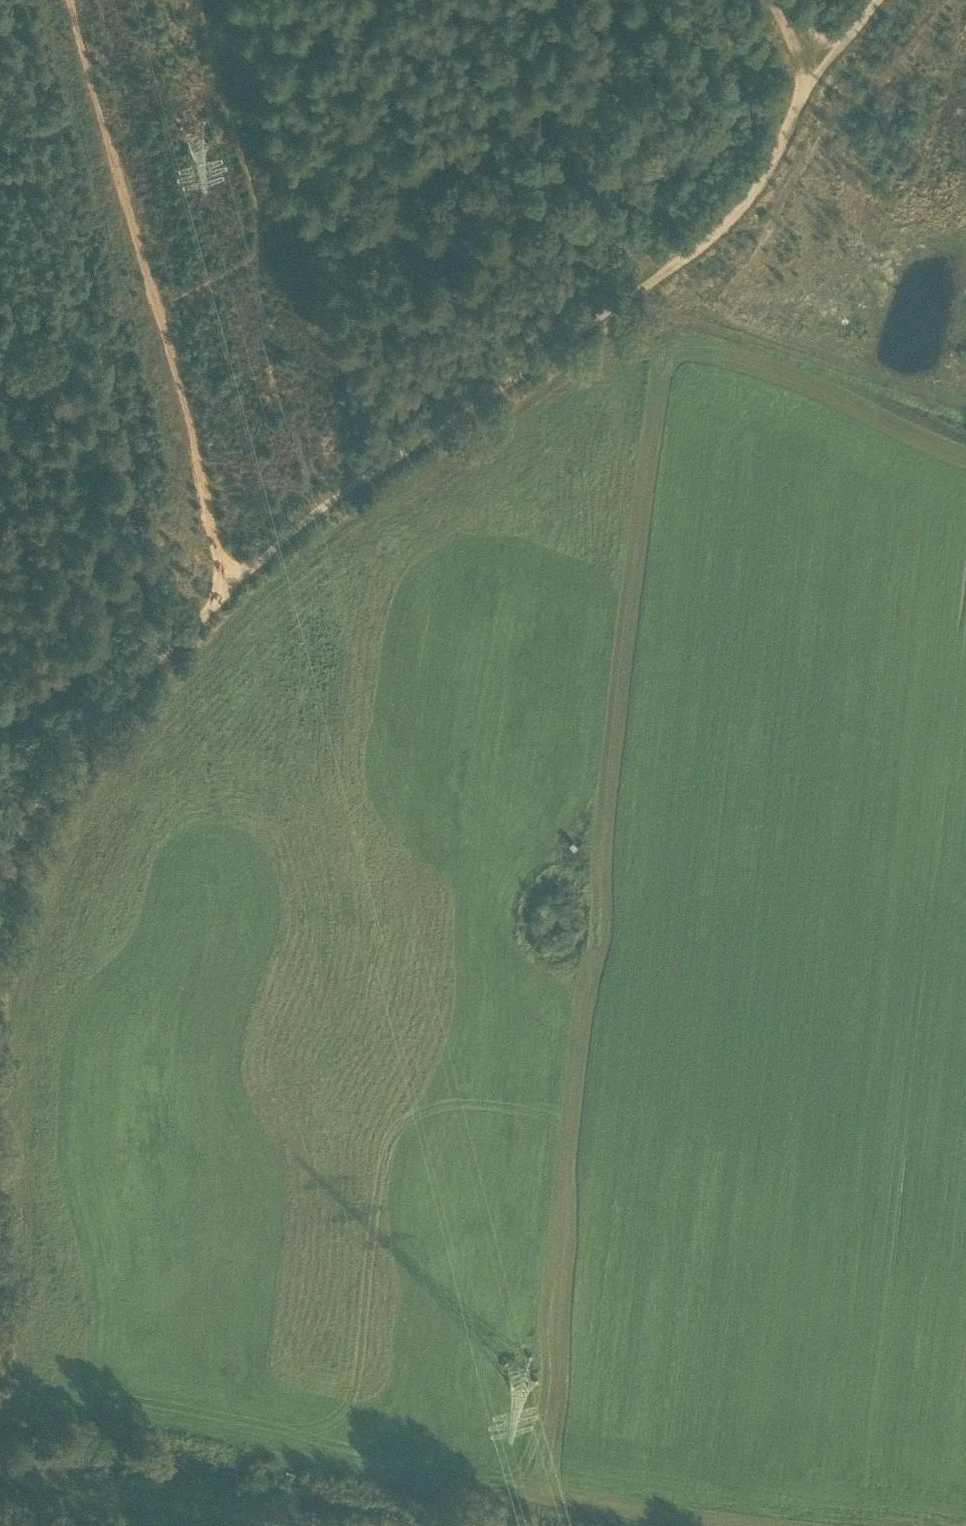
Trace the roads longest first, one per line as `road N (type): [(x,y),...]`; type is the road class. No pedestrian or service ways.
road 1 (track): [(232,591),(496,396),(754,226),(797,153),(814,96)]
road 2 (track): [(712,1525),(258,1437),(111,1376),(3,1408)]
road 3 (track): [(676,283),(437,171),(270,249),(164,320)]
road 4 (track): [(164,320),(70,0)]
road 5 (track): [(49,810),(109,713),(232,591)]
road 6 (track): [(270,249),(210,0)]
road 7 (track): [(0,389),(164,320)]
road 8 (track): [(0,939),(49,810)]
road 9 (track): [(814,96),(898,0)]

